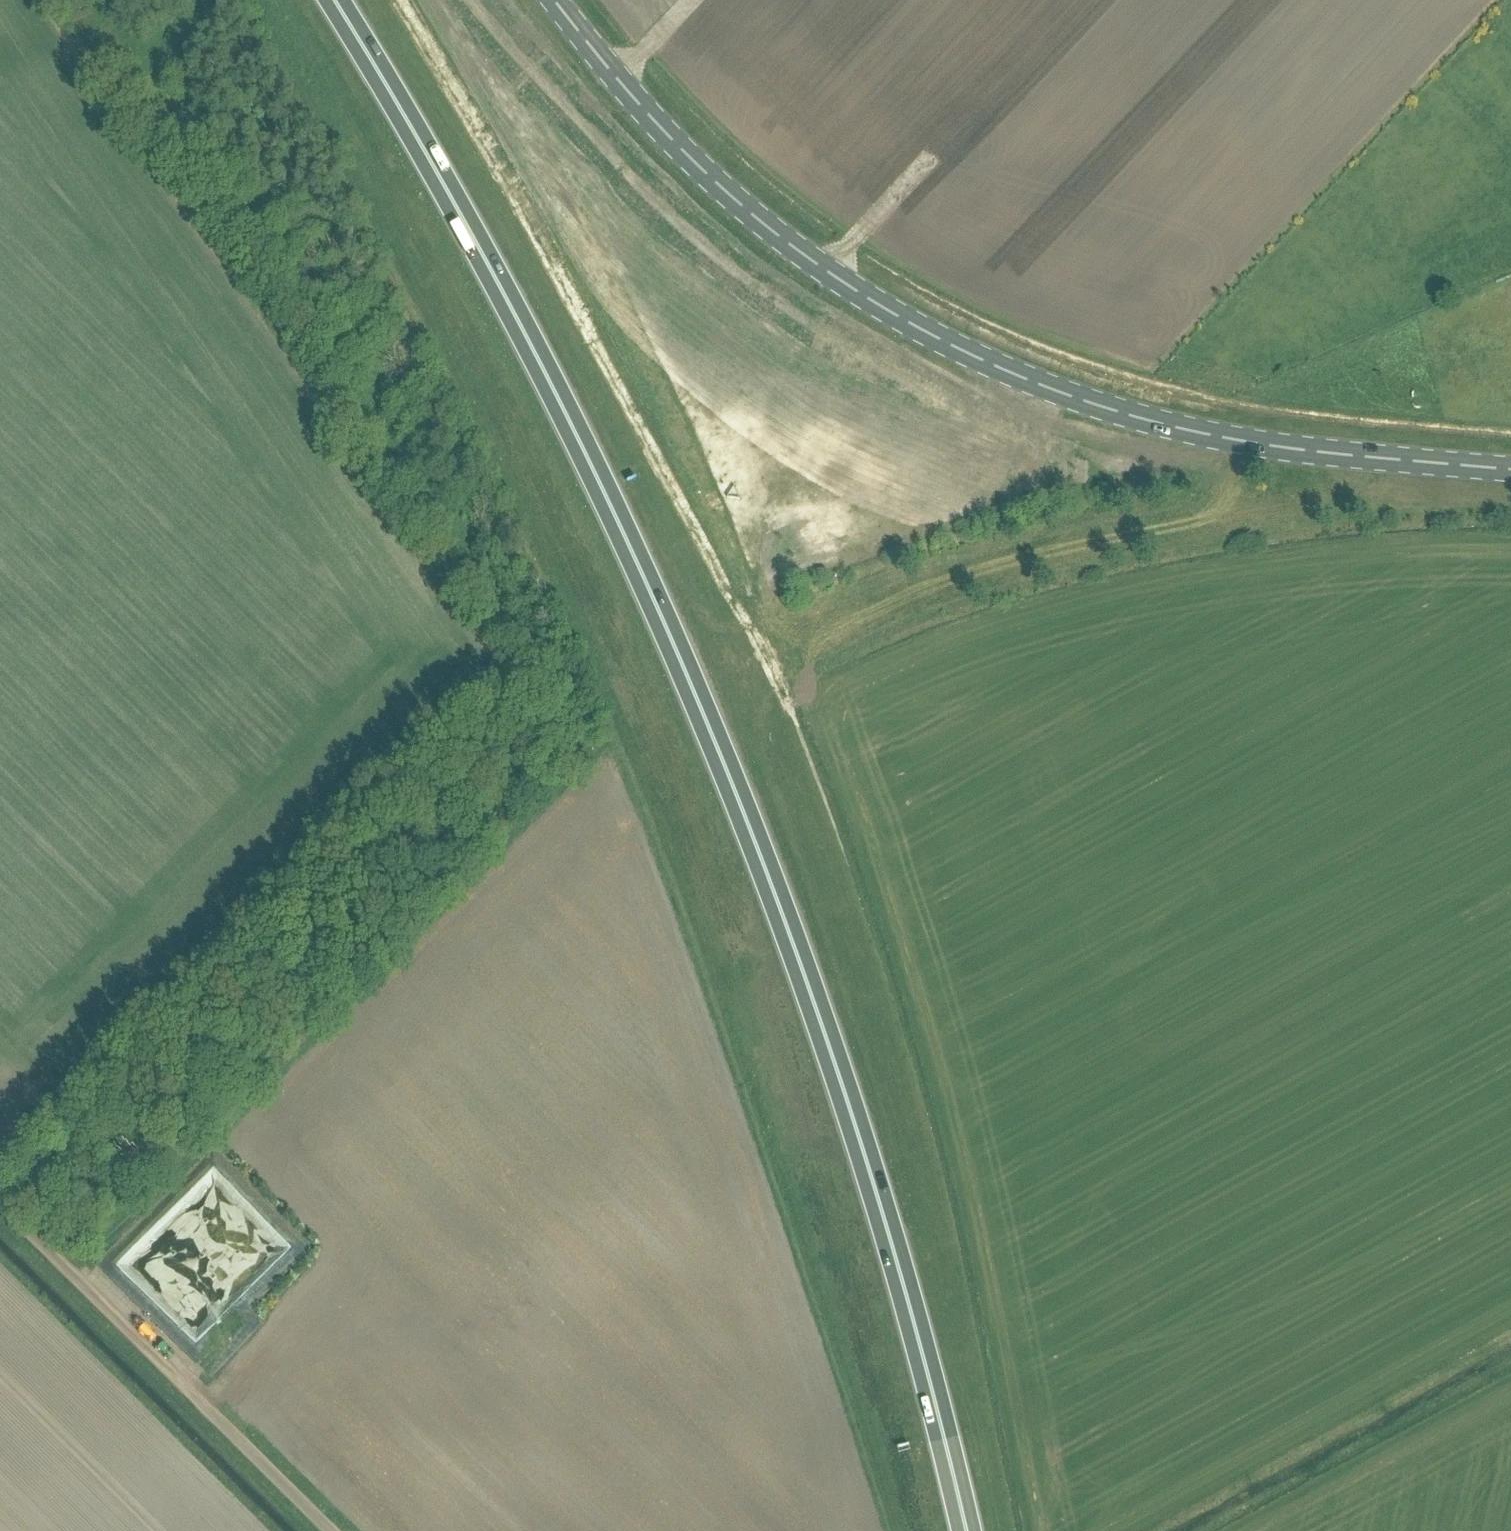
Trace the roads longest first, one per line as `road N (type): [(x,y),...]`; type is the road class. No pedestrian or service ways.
road 1 (trunk): [(965,1530),(882,1204),(760,856),(486,265),(330,0)]
road 2 (secondary): [(1510,471),(1299,454),(1196,434),(1071,398),(927,335),(731,199),(595,59),(549,0)]
road 3 (track): [(331,1530),(0,1202)]

